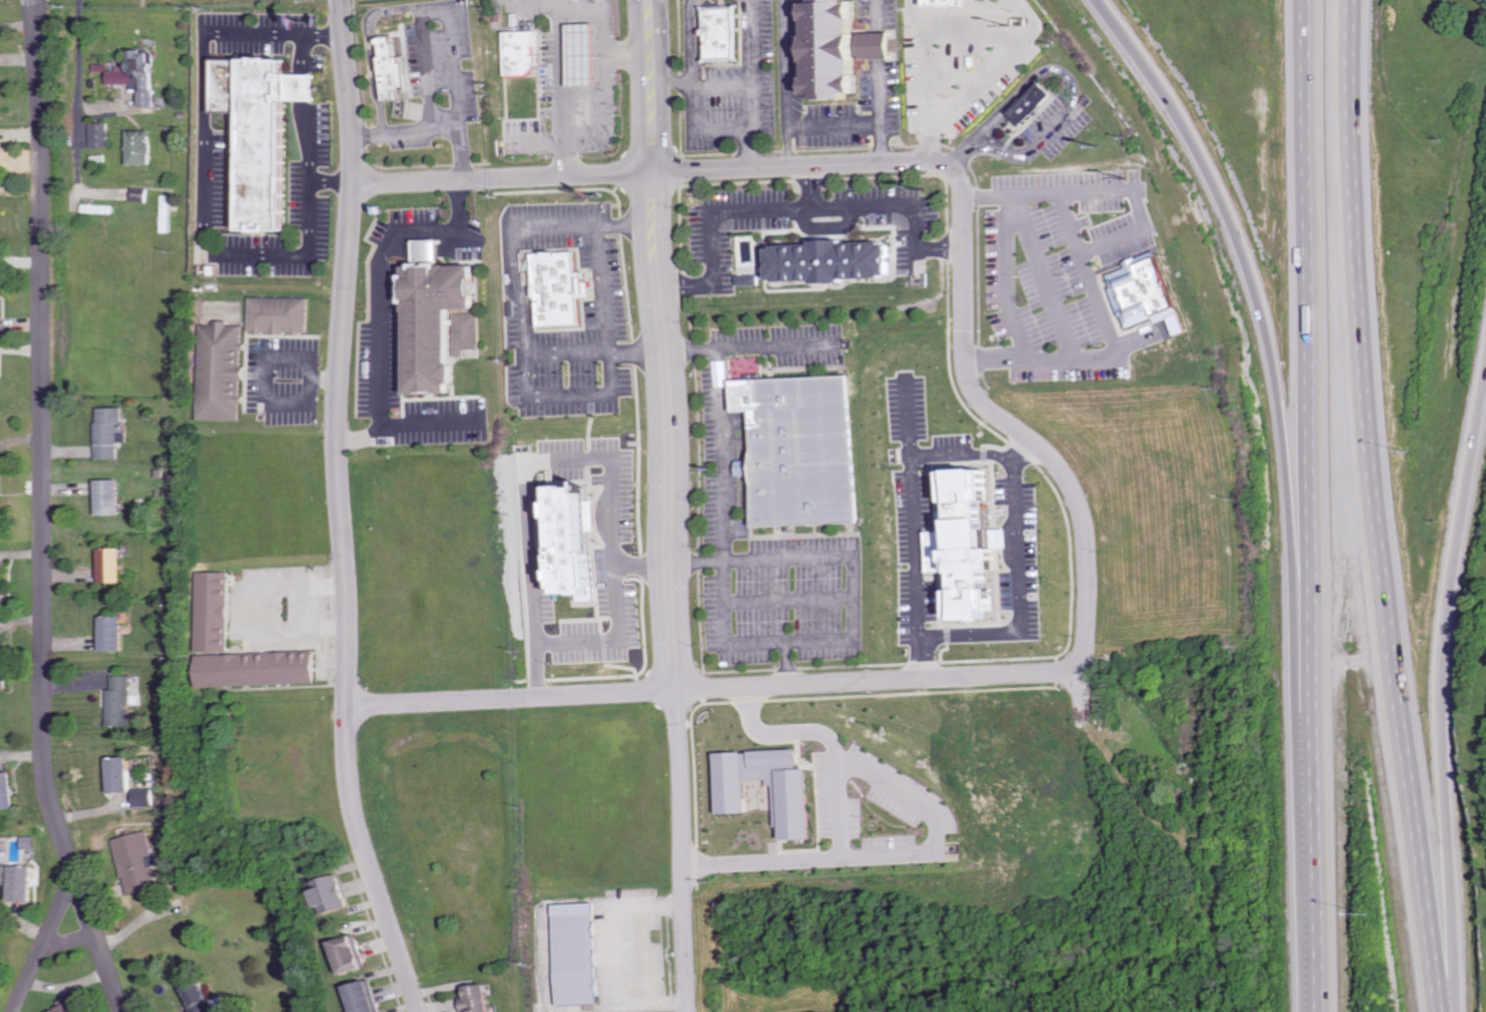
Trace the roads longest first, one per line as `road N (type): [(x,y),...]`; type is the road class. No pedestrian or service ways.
road 1 (residential): [(1087,689),(1083,517),(1068,480),(984,404),(972,378),(960,189),(948,168),(350,181)]
road 2 (residential): [(127,1011),(63,841),(44,761),(33,0)]
road 3 (residential): [(350,0),(340,456),(349,708),(362,819),(411,1011)]
road 4 (motorway): [(1438,1011),(1376,510),(1352,0)]
road 5 (residential): [(652,0),(691,1011)]
road 6 (motorway): [(1302,0),(1319,1011)]
road 7 (residential): [(349,708),(1087,673)]
road 8 (motorway): [(1098,0),(1189,137),(1253,288),(1274,374),(1314,664)]
road 9 (motorway): [(1453,1011),(1440,636),(1485,363)]
road 10 (residential): [(16,1011),(75,873)]

